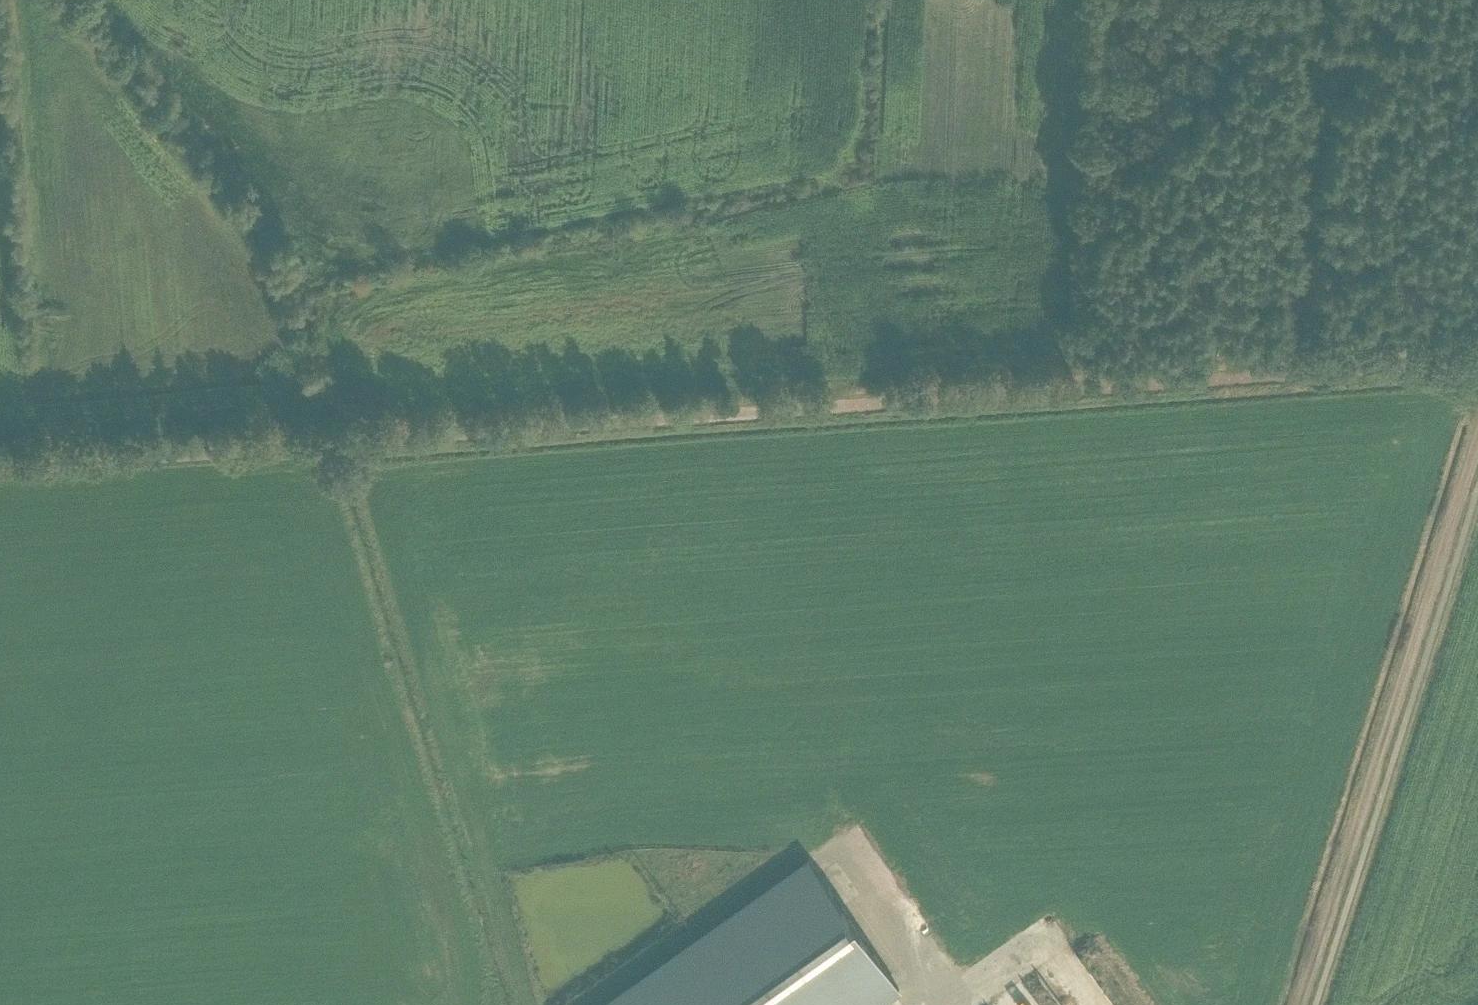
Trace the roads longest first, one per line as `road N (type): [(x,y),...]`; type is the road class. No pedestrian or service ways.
road 1 (track): [(1299,1004),(1477,436)]

